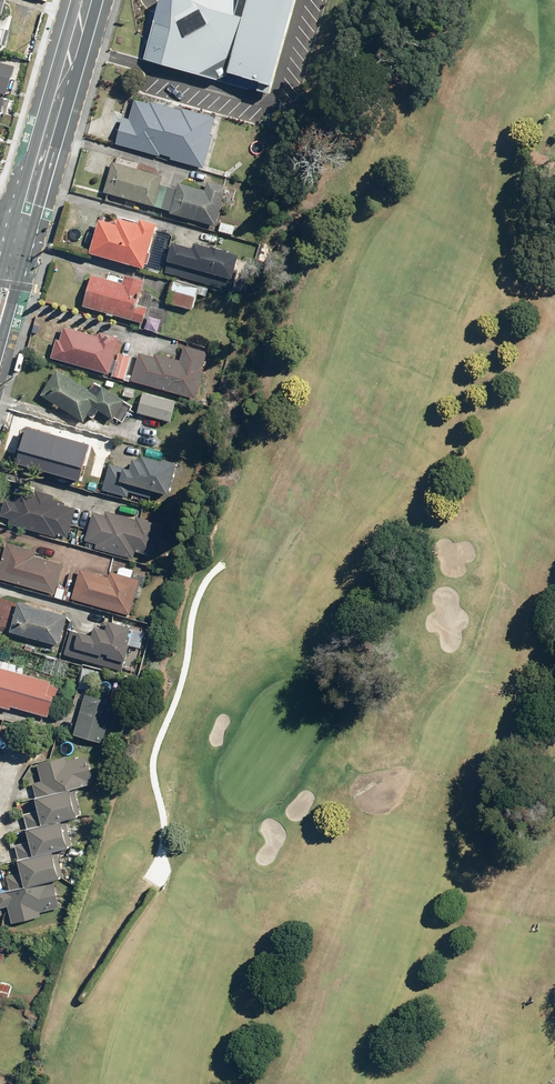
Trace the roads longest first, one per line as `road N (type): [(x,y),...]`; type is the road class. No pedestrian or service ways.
road 1 (secondary): [(87,0),(20,238)]

